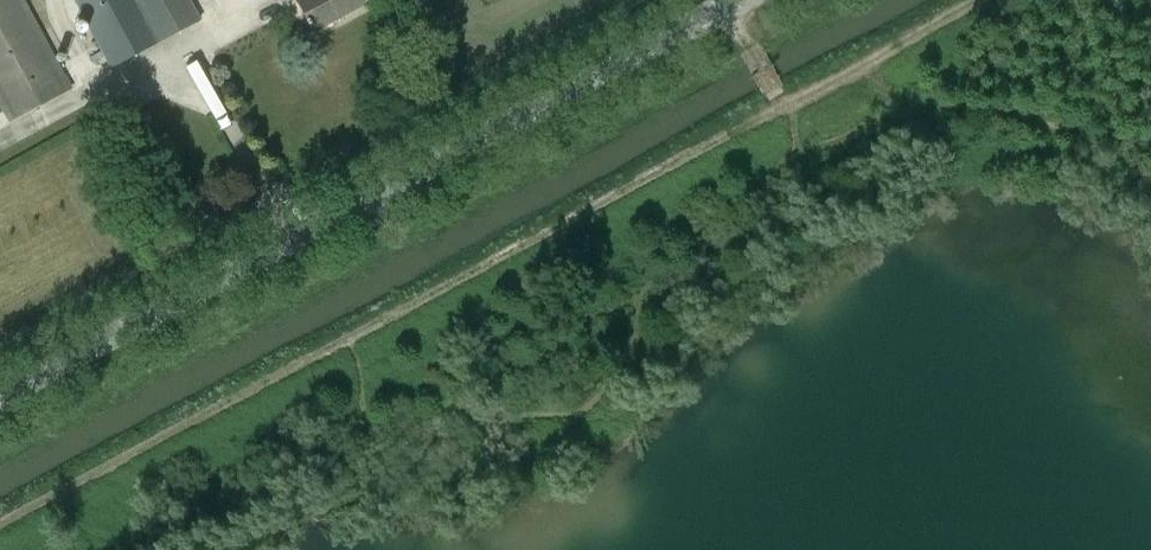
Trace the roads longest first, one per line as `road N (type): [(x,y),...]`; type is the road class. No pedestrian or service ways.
road 1 (track): [(979,0),(0,525)]
road 2 (tertiary): [(0,385),(737,0)]

